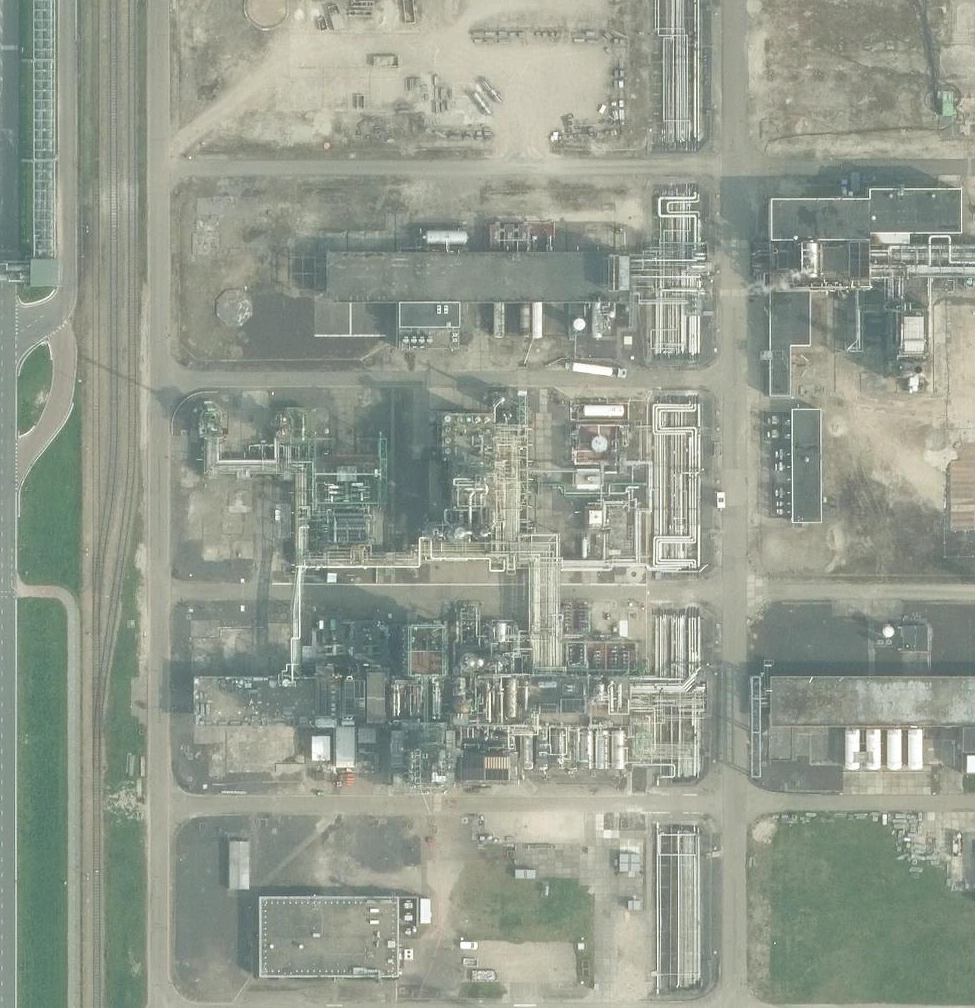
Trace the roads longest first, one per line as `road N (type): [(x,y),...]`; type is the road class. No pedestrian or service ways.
road 1 (unclassified): [(3,1007),(3,475)]
road 2 (unclassified): [(68,0),(67,293),(46,318)]
road 3 (unclassified): [(3,475),(32,450),(62,403),(65,350),(46,318)]
road 4 (unclassified): [(3,475),(2,344)]

